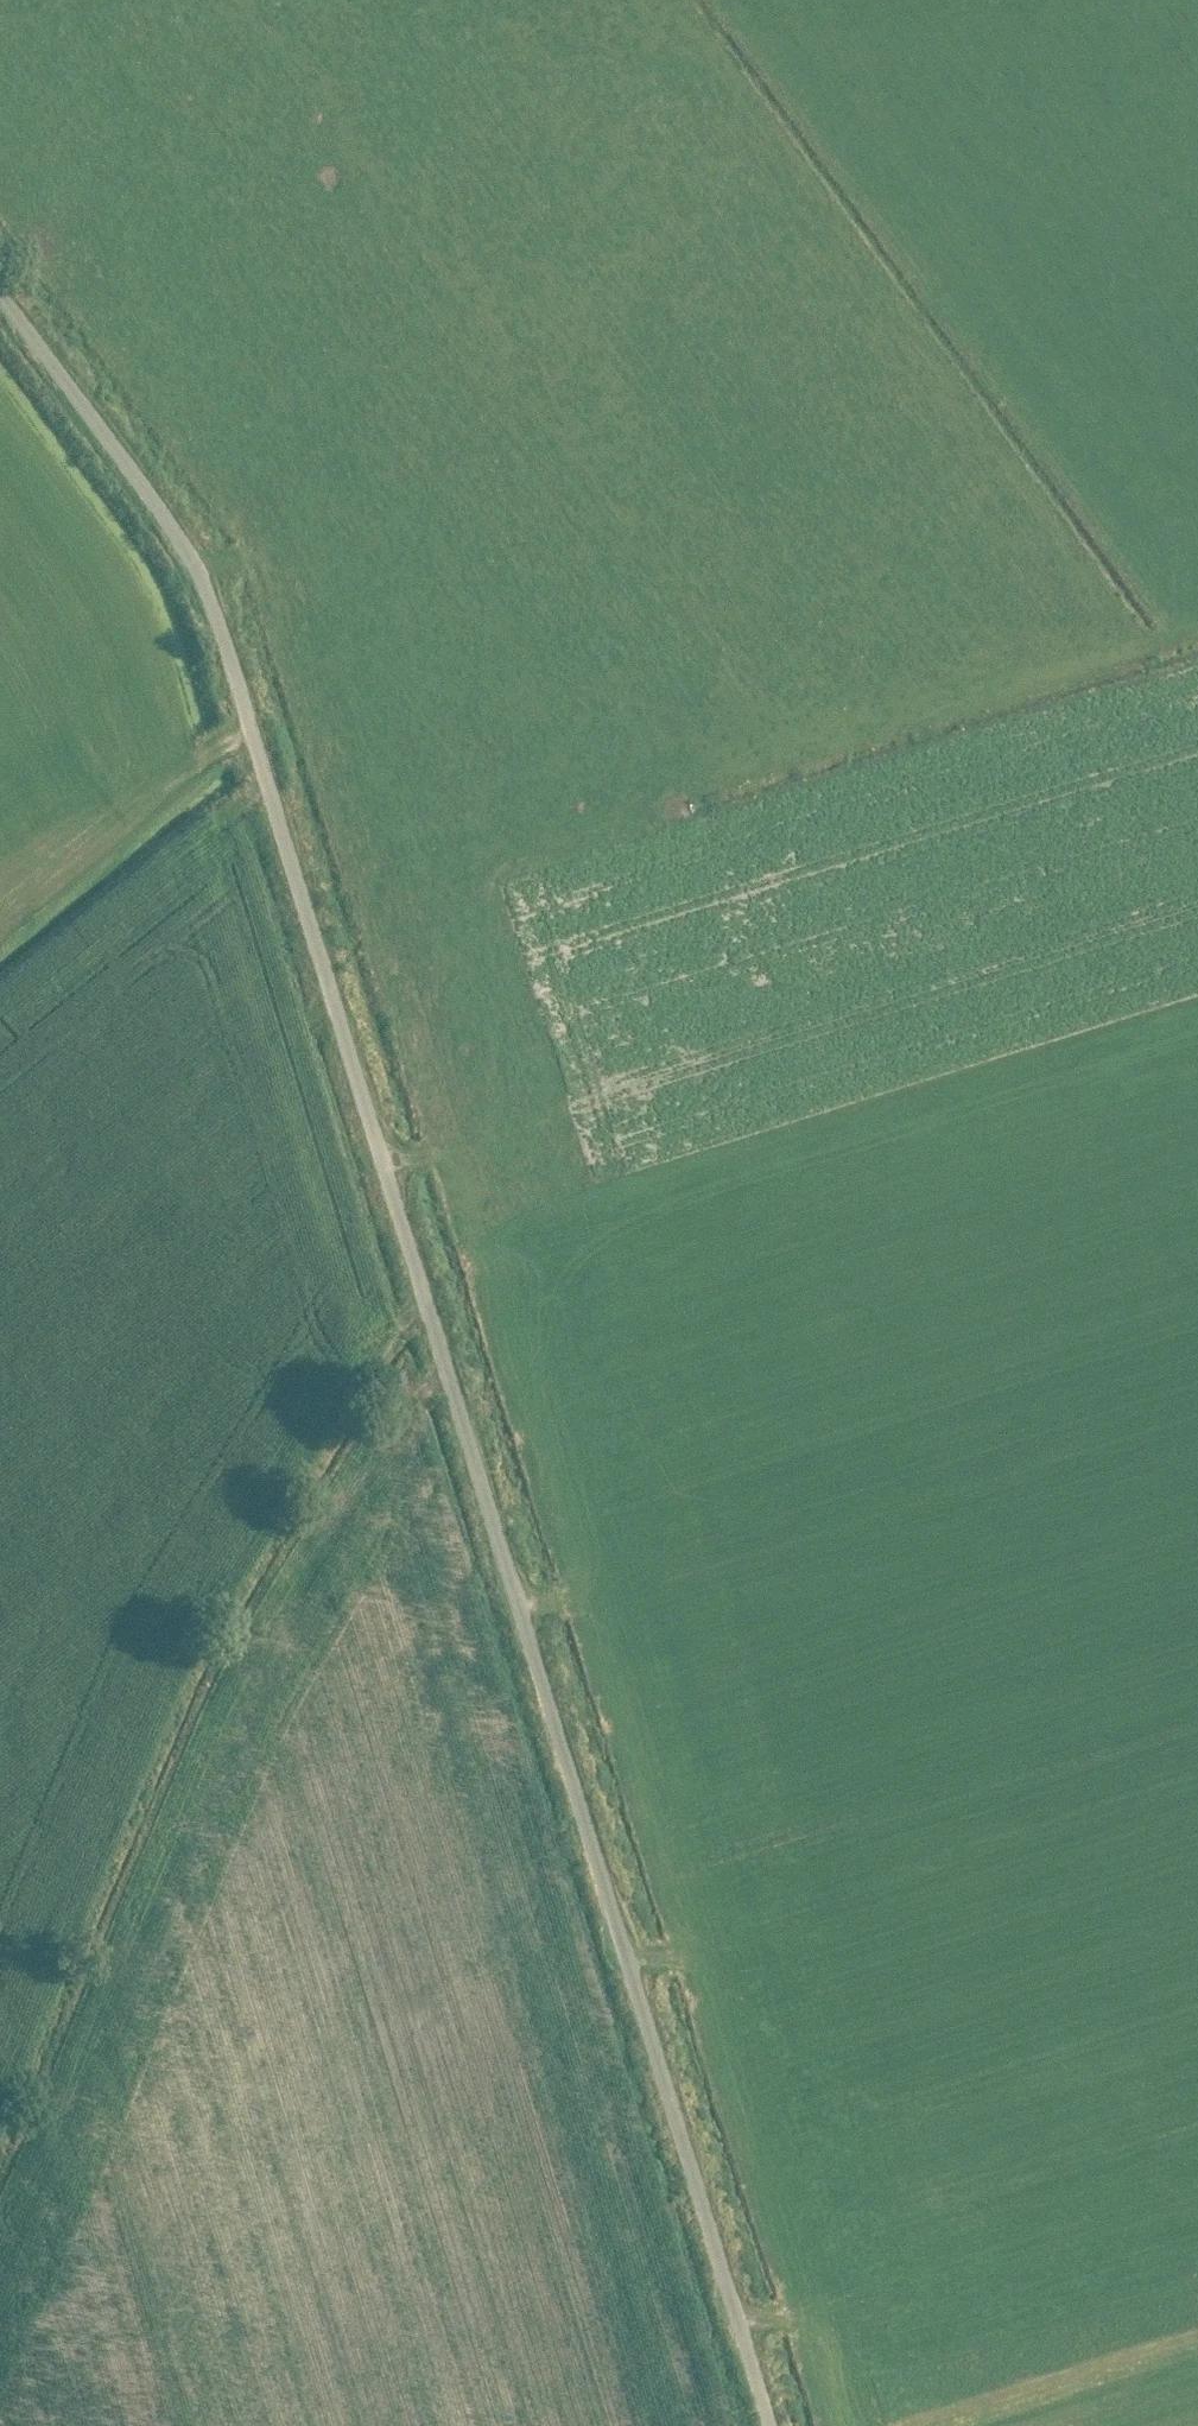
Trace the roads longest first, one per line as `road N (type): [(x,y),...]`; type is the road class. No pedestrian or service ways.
road 1 (unclassified): [(771,2425),(250,714),(163,518),(0,294)]

